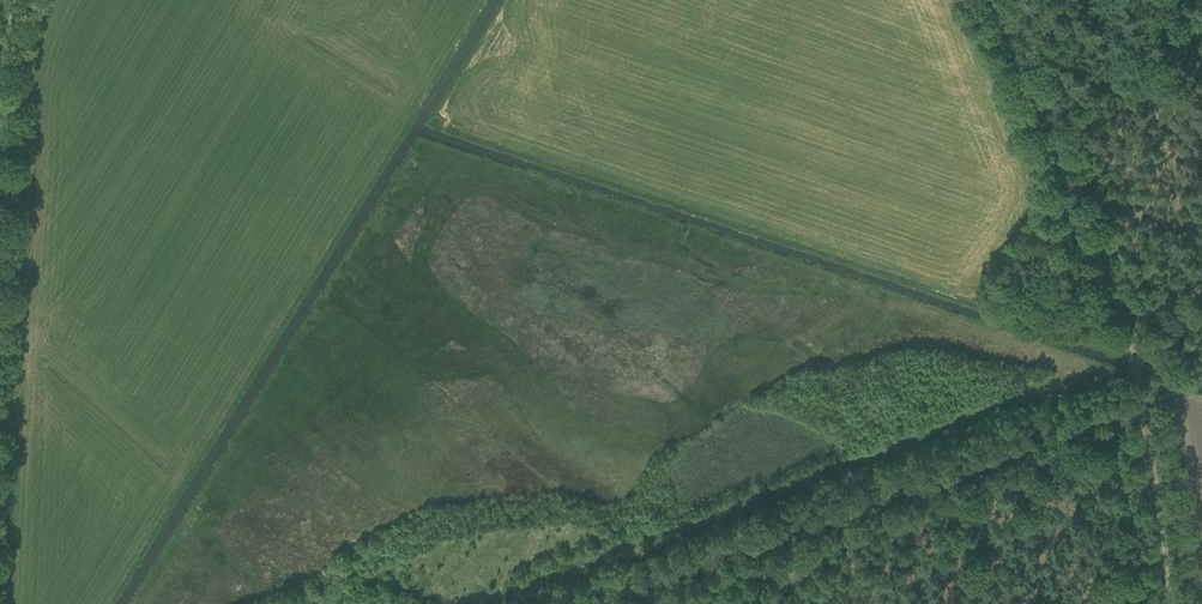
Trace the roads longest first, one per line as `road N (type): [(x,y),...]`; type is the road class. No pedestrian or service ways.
road 1 (track): [(1122,409),(591,603)]
road 2 (track): [(989,0),(1131,351)]
road 3 (track): [(1168,603),(1136,403)]

